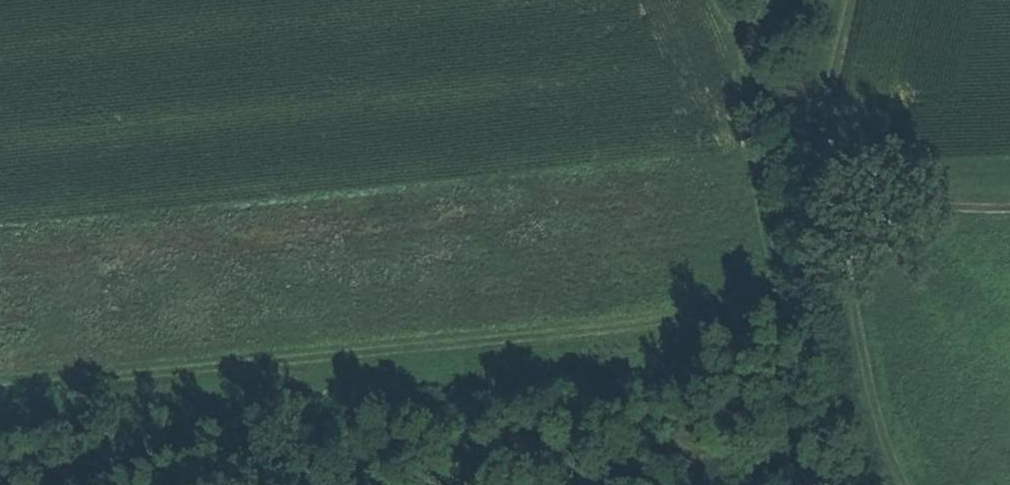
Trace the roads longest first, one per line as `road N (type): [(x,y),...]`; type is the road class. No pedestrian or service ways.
road 1 (track): [(827,0),(806,128),(818,213),(891,484)]
road 2 (track): [(818,213),(1009,208)]

